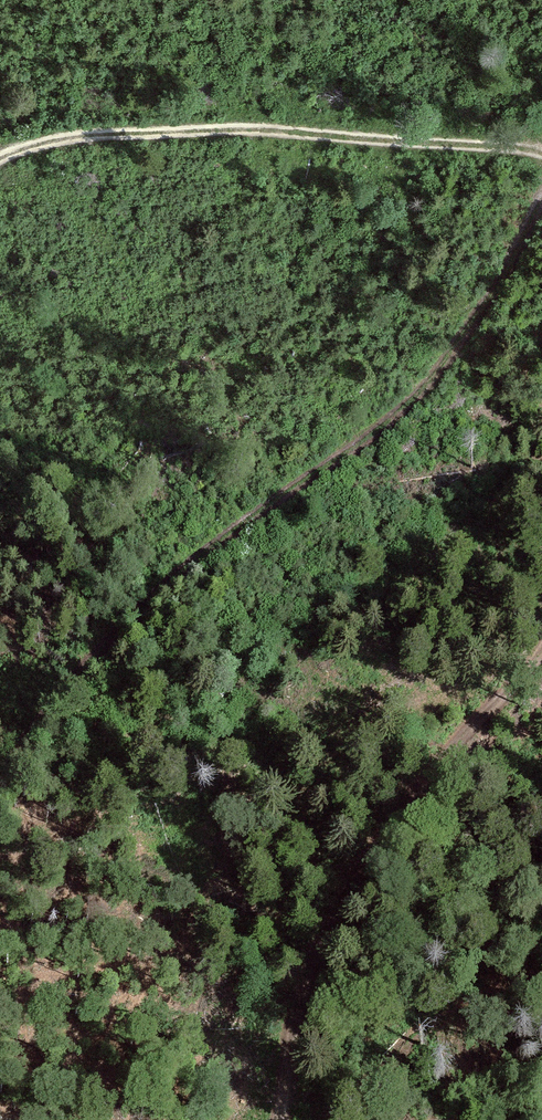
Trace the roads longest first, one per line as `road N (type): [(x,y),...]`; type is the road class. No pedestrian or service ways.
road 1 (track): [(541,202),(479,319),(394,418),(156,595),(0,760)]
road 2 (track): [(541,159),(264,135),(71,141),(0,160)]
road 3 (track): [(282,1119),(310,973),(338,920),(415,802),(541,656)]

